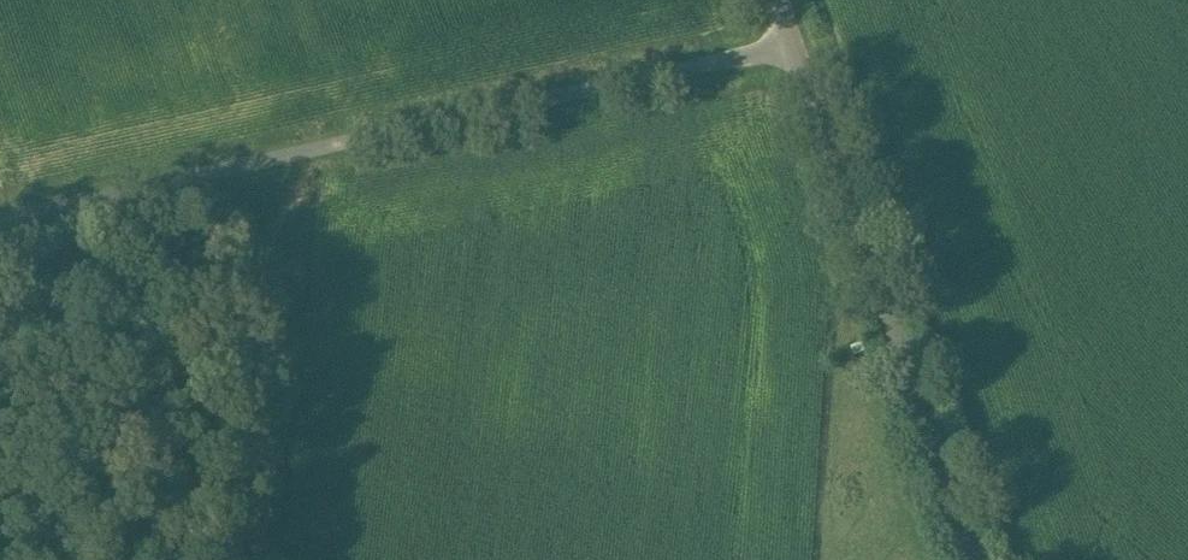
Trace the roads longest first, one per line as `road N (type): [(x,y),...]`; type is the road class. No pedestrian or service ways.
road 1 (unclassified): [(0,217),(798,40)]
road 2 (unclassified): [(798,40),(981,559)]

